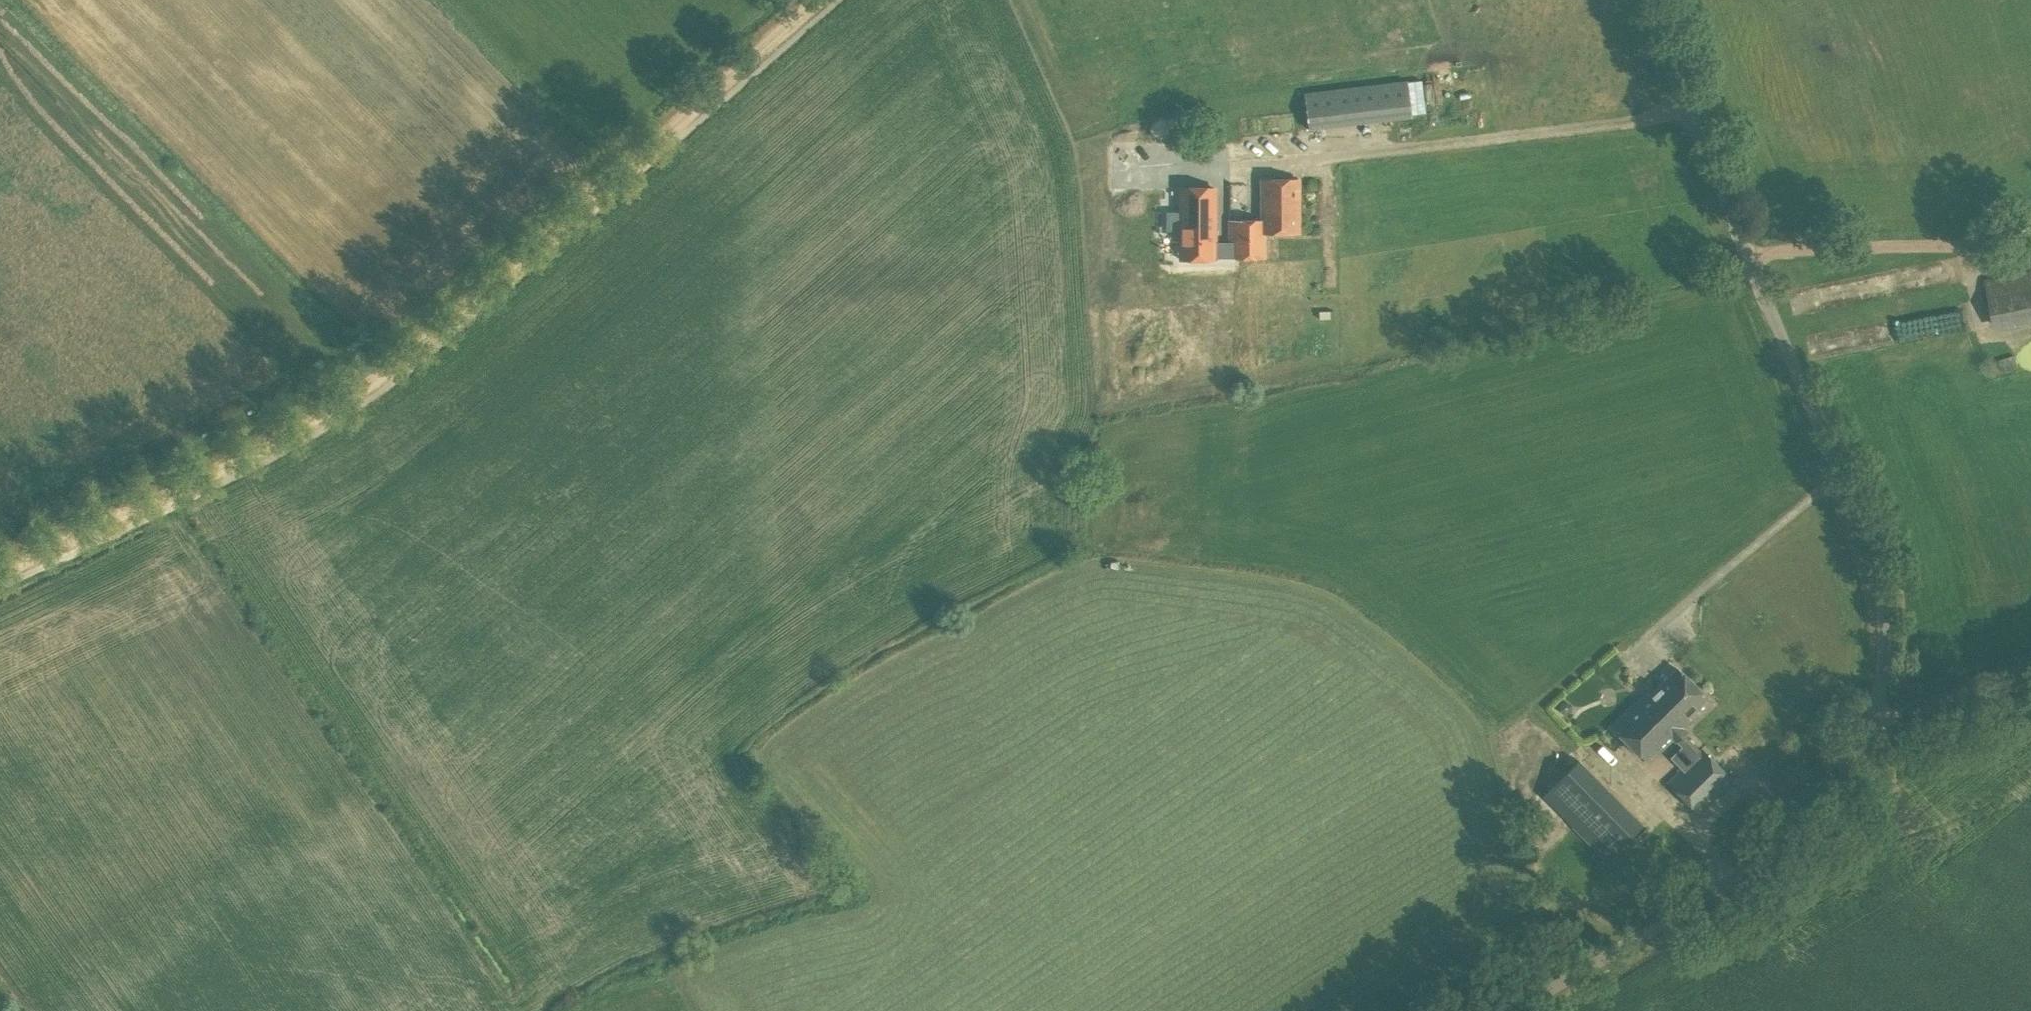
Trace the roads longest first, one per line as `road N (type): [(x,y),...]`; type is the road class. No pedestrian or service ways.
road 1 (unclassified): [(1509,1010),(1764,861),(1832,792),(1866,729),(1878,686),(1883,620),(1874,562),(1643,0)]
road 2 (track): [(812,0),(404,355),(273,441),(0,569)]
road 3 (track): [(1866,729),(2030,671)]

